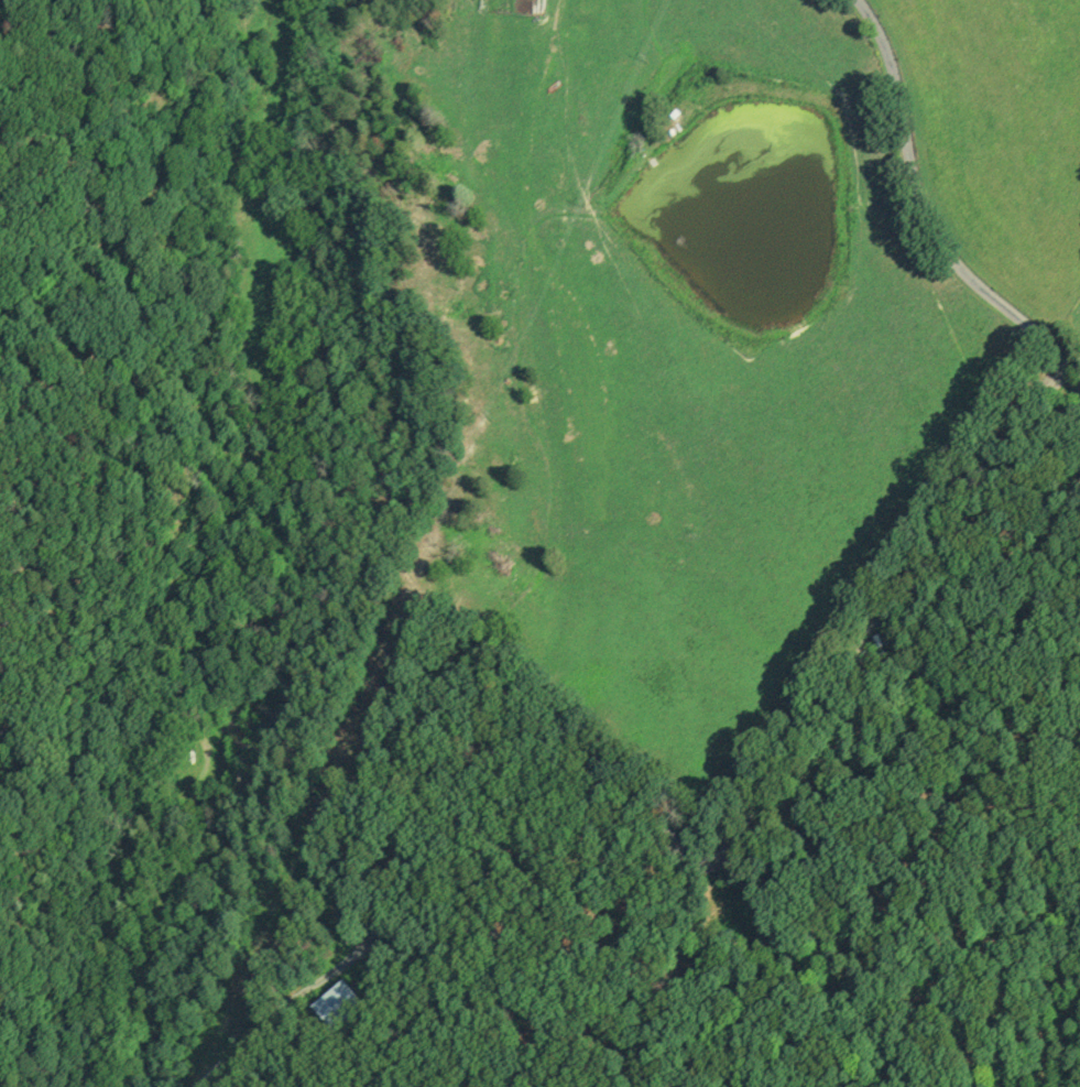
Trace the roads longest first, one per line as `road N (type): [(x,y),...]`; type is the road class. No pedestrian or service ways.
road 1 (residential): [(1079,401),(1035,338),(946,246),(876,30),(856,0)]

